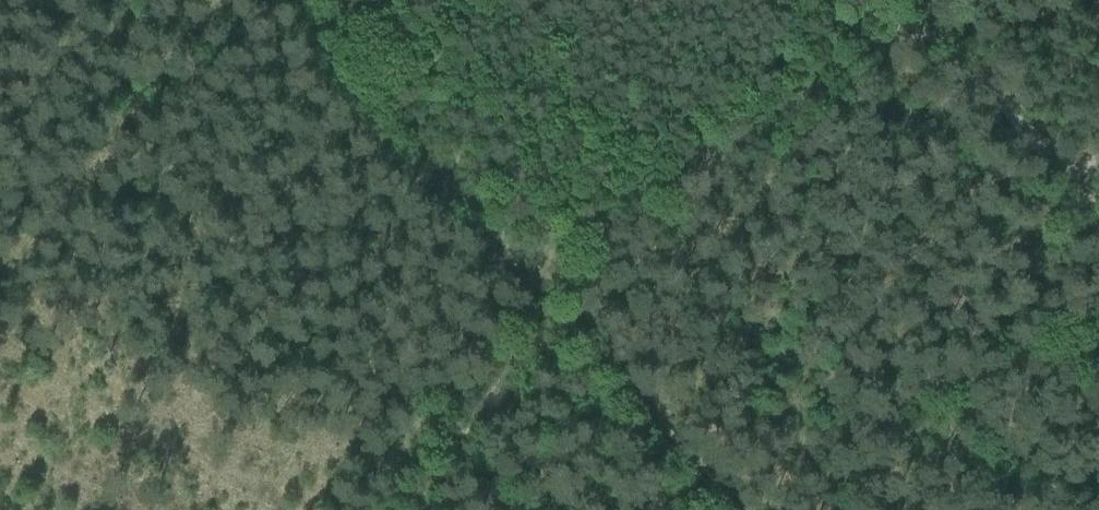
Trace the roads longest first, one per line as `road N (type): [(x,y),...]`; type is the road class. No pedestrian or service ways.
road 1 (track): [(937,24),(553,278),(408,509)]
road 2 (track): [(305,0),(553,278),(742,509)]
road 3 (track): [(1098,223),(937,24)]

